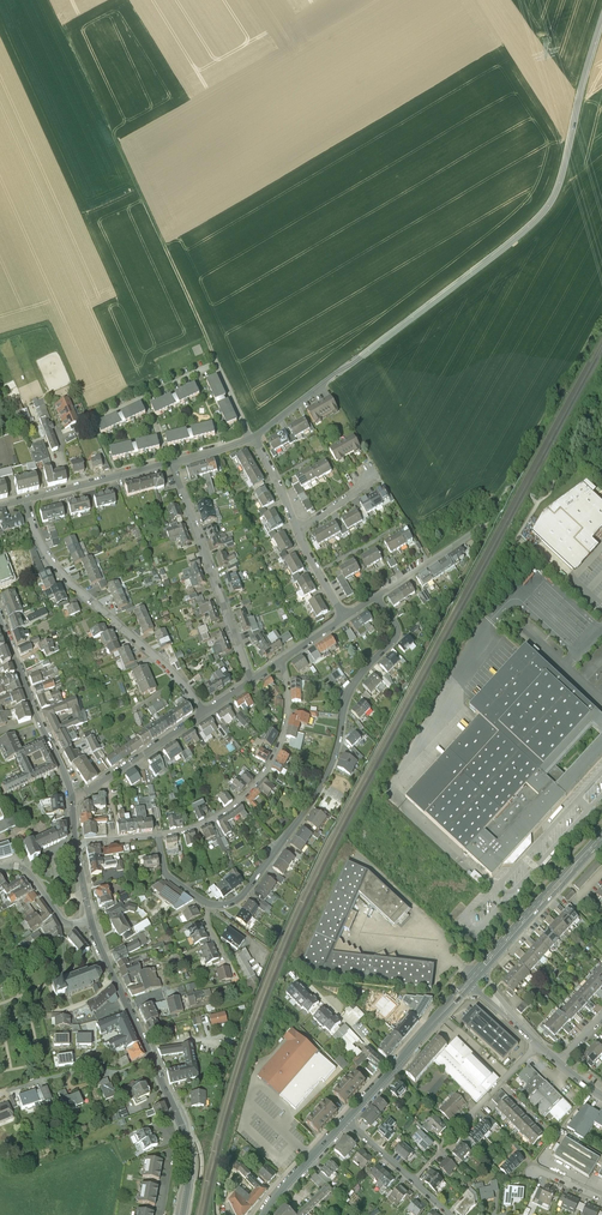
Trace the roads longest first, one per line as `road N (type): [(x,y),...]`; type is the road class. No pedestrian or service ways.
road 1 (unclassified): [(308,396),(545,210),(601,20)]
road 2 (residential): [(158,836),(168,876),(202,901),(222,905),(241,897),(320,789),(353,685),(397,634),(377,596)]
road 3 (secondary): [(91,920),(181,1126),(189,1173),(183,1214)]
road 4 (residential): [(27,498),(41,544),(66,579),(179,678),(204,712)]
road 5 (residential): [(158,836),(229,810),(267,769),(286,718),(281,660)]
road 6 (residential): [(172,461),(252,680)]
road 7 (residential): [(254,439),(218,363),(93,417)]
road 8 (secondary): [(0,618),(71,802)]
road 9 (secondary): [(346,1119),(474,977)]
road 10 (secondary): [(474,977),(601,836)]
road 11 (residential): [(71,802),(204,712)]
road 12 (residential): [(27,498),(172,461)]
road 13 (residential): [(346,1119),(451,1214)]
road 14 (residential): [(377,596),(485,525)]
road 15 (secondary): [(263,1214),(346,1119)]

